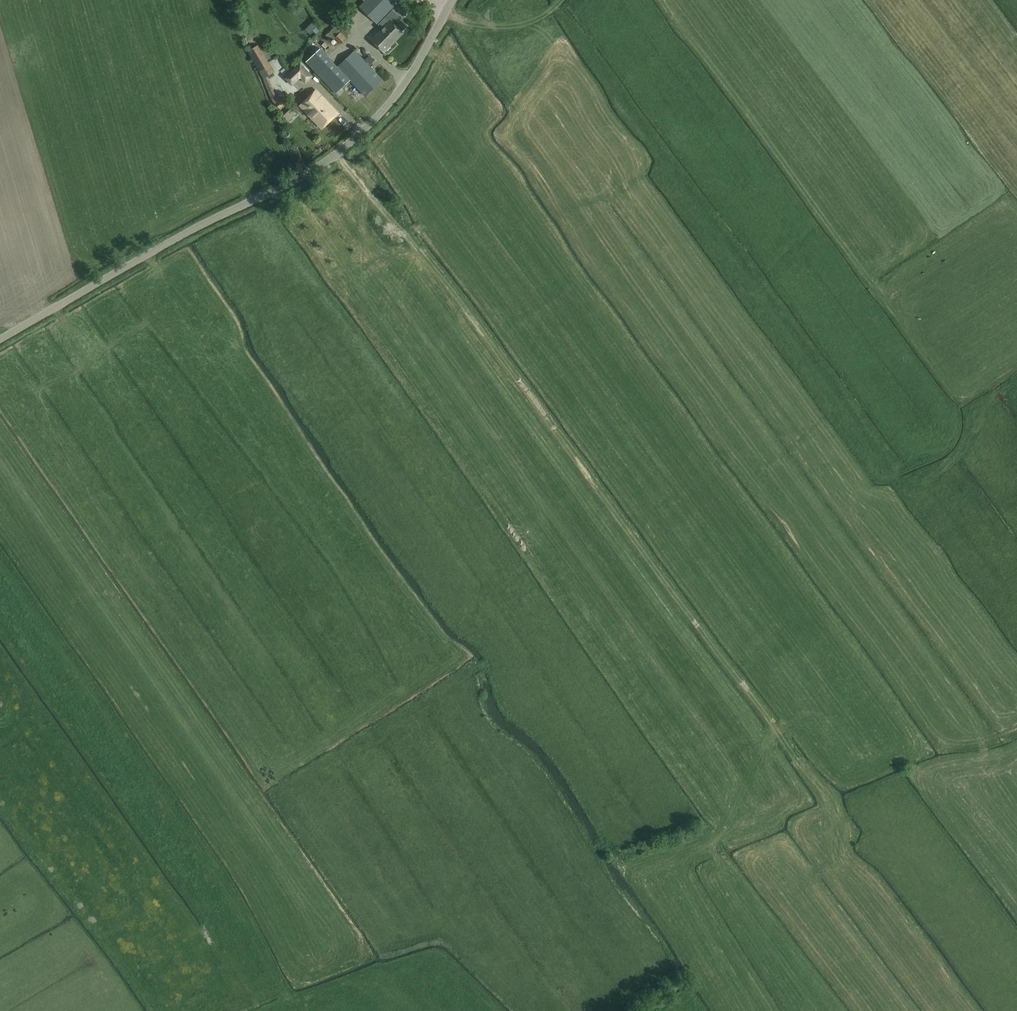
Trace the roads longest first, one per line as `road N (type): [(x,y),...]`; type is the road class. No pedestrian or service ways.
road 1 (track): [(781,733),(432,263),(339,155)]
road 2 (unclassified): [(0,336),(339,155),(409,81),(455,0)]
road 3 (track): [(428,0),(458,24),(506,27),(564,0)]

